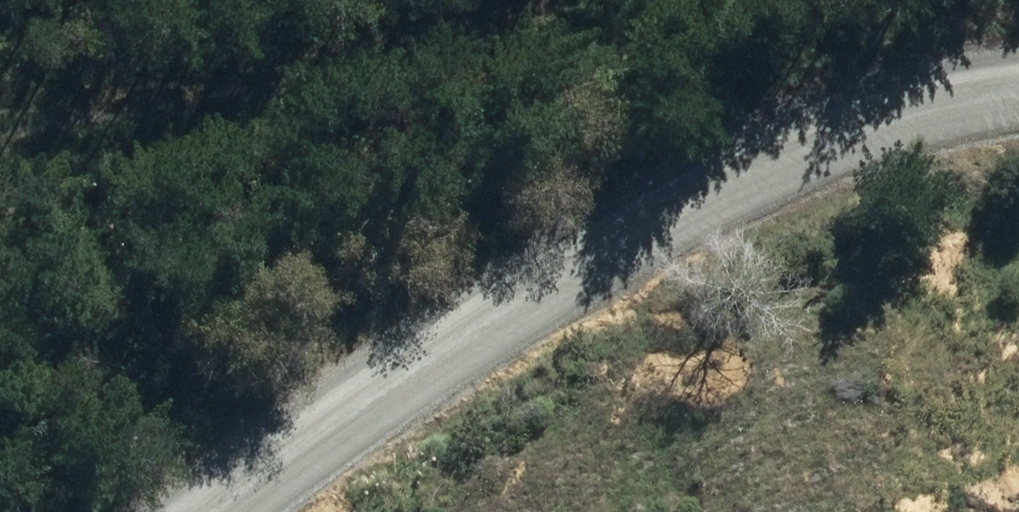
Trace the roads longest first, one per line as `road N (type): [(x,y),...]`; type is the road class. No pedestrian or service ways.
road 1 (tertiary): [(210,511),(724,192),(883,129),(1018,98)]
road 2 (track): [(740,0),(668,37),(0,128)]

